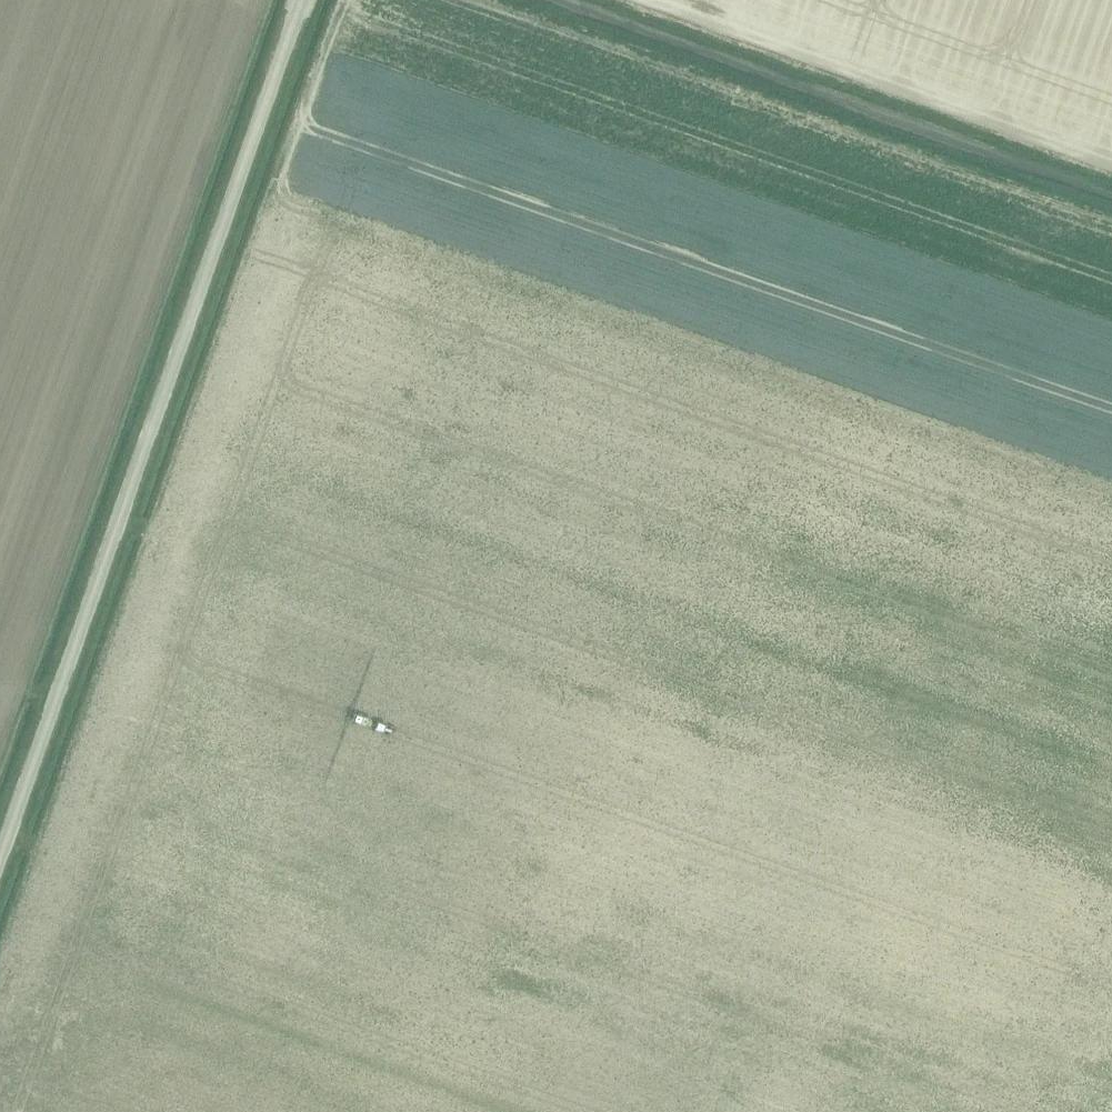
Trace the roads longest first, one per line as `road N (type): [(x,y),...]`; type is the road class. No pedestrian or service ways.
road 1 (unclassified): [(0,818),(291,0)]

